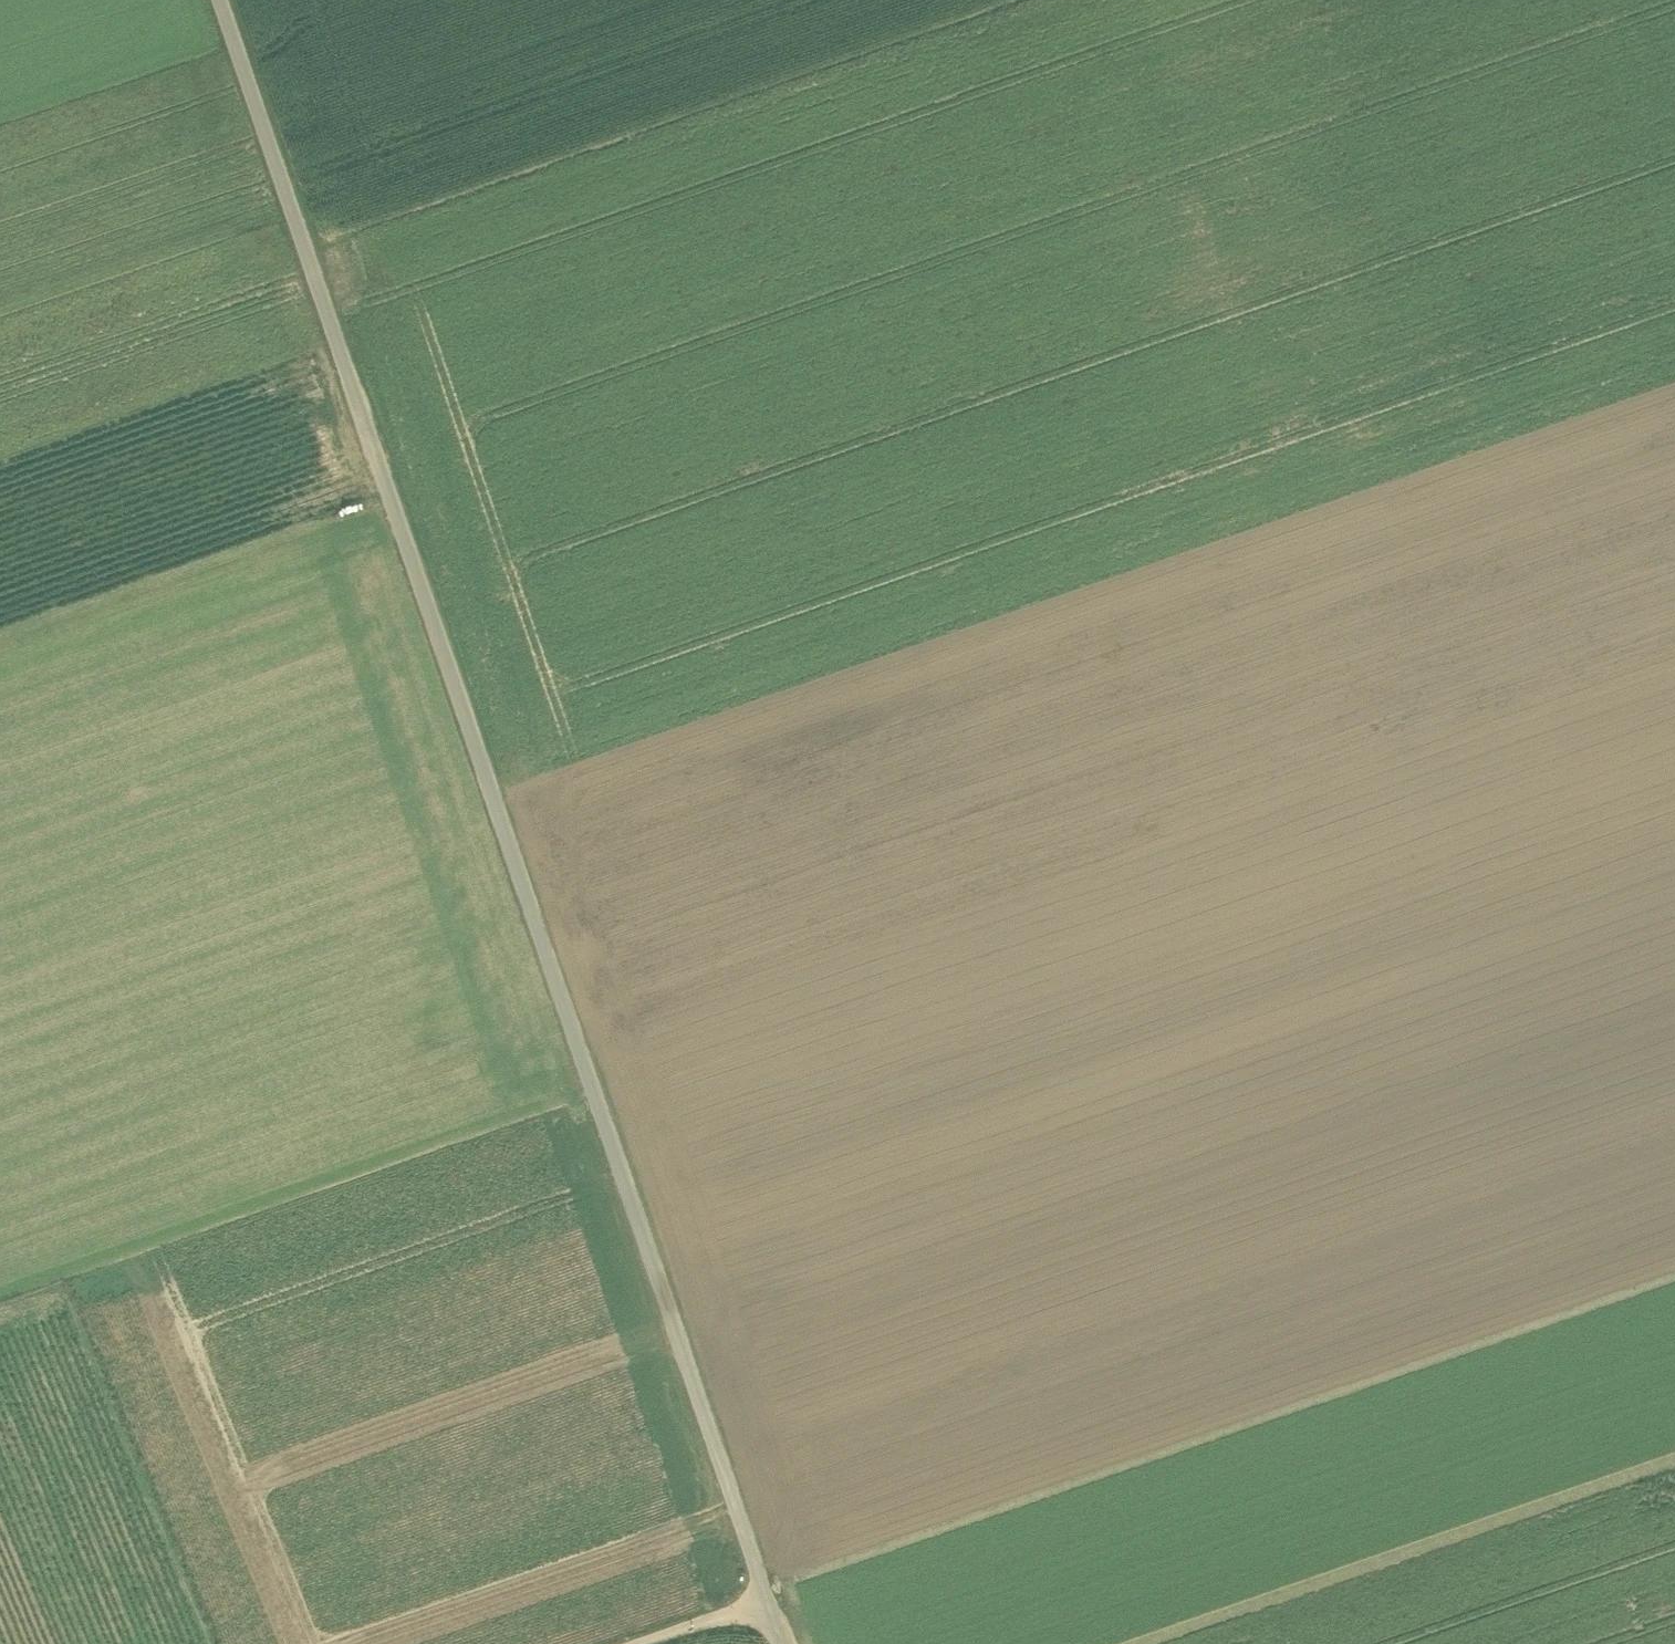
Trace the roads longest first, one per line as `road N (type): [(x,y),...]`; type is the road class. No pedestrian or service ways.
road 1 (unclassified): [(222,0),(775,1598)]
road 2 (unclassified): [(637,1643),(775,1598)]

